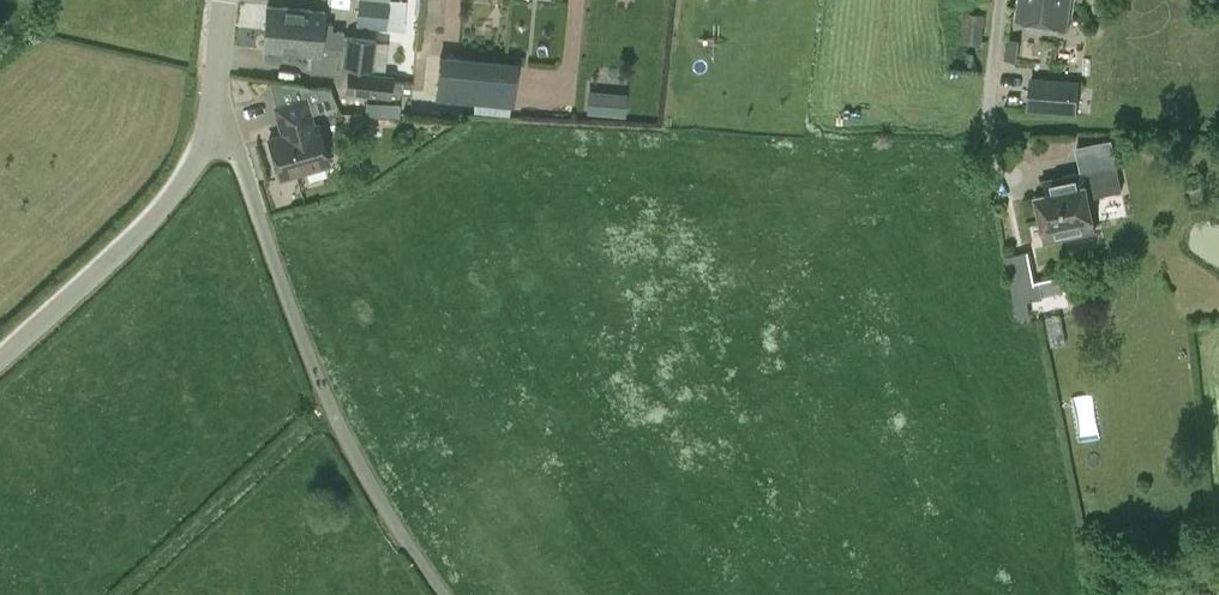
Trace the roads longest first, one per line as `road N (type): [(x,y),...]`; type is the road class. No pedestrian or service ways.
road 1 (unclassified): [(218,110),(268,251),(392,517),(449,594)]
road 2 (unclassified): [(0,356),(166,202),(218,110)]

